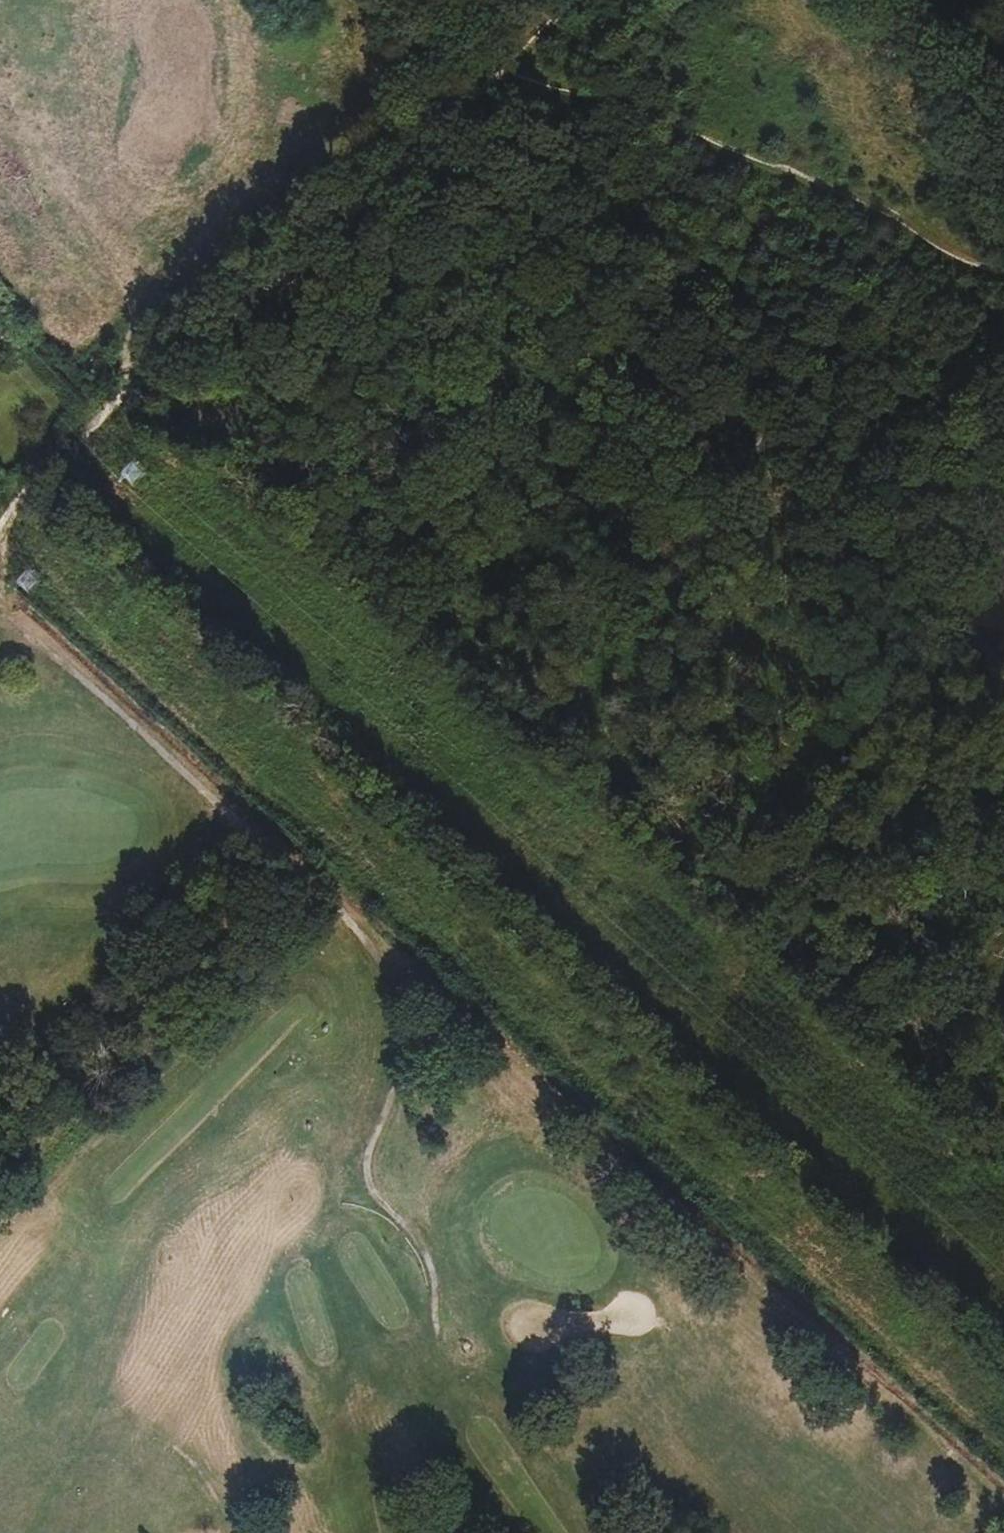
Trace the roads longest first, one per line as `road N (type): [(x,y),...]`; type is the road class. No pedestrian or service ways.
road 1 (track): [(501,62),(0,521)]
road 2 (track): [(501,62),(1003,267)]

